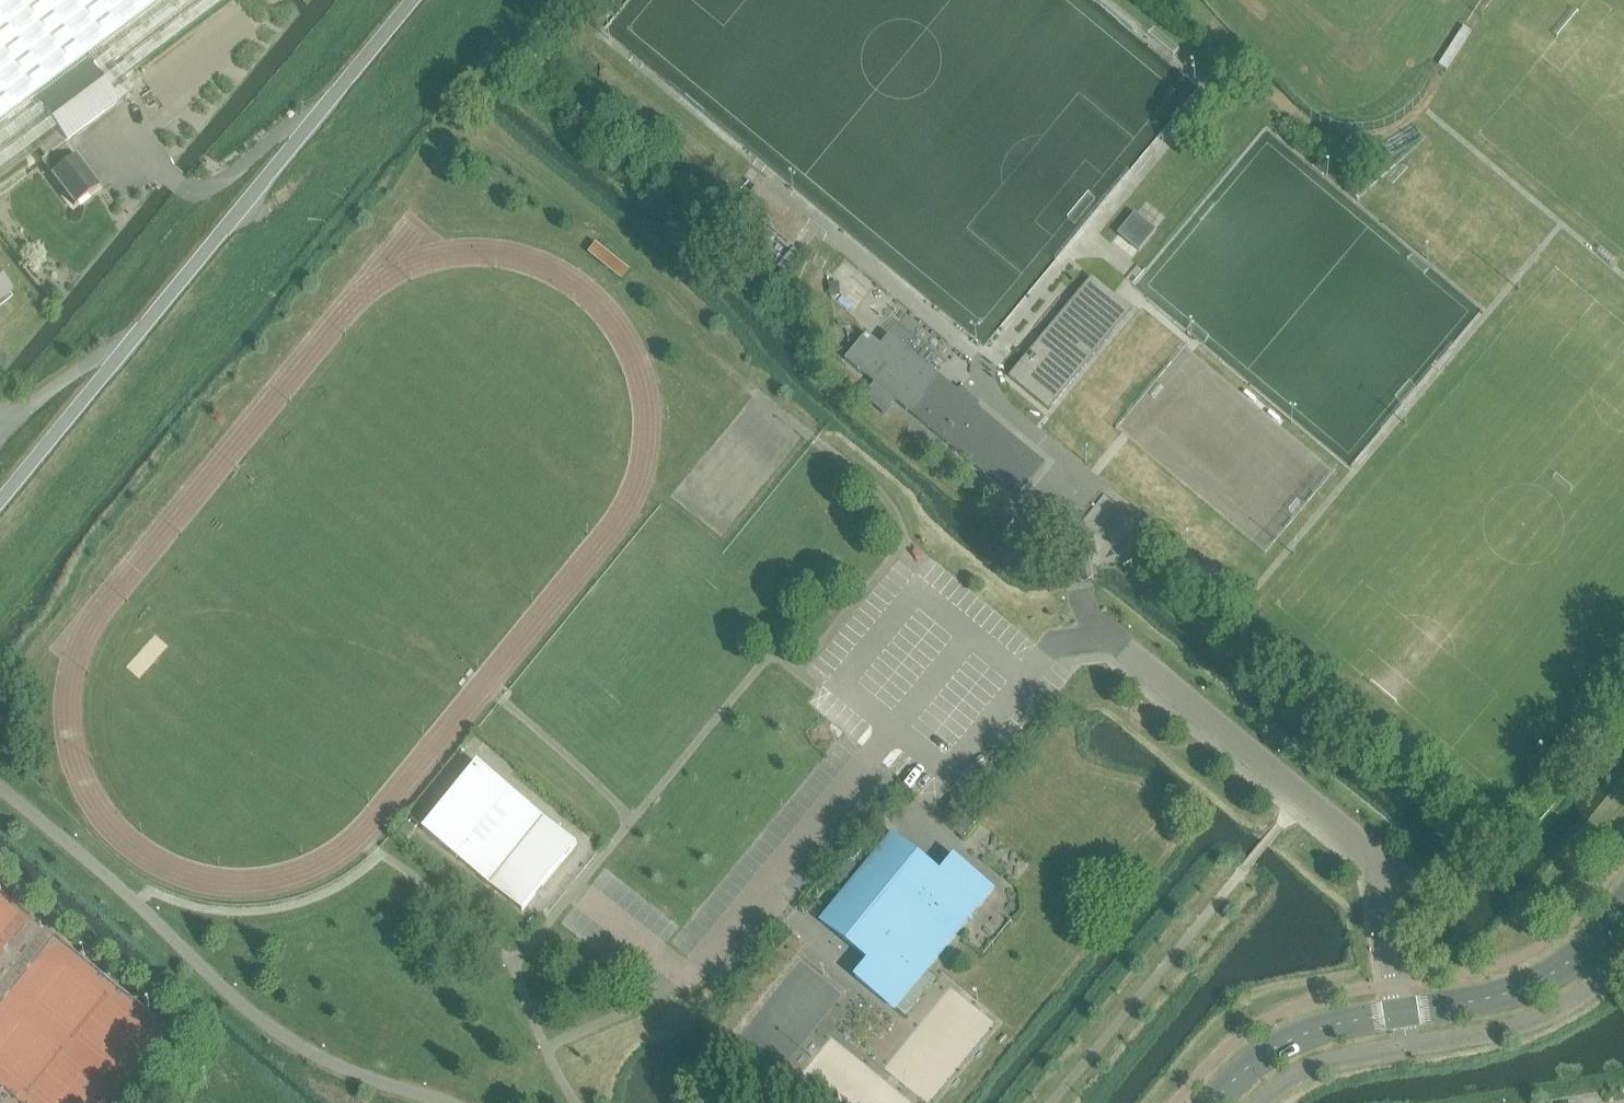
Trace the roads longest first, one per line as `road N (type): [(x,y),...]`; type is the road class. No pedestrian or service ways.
road 1 (unclassified): [(416,0),(0,503)]
road 2 (tertiary): [(1214,1102),(1265,1057),(1303,1039),(1514,994),(1566,965),(1623,905)]

